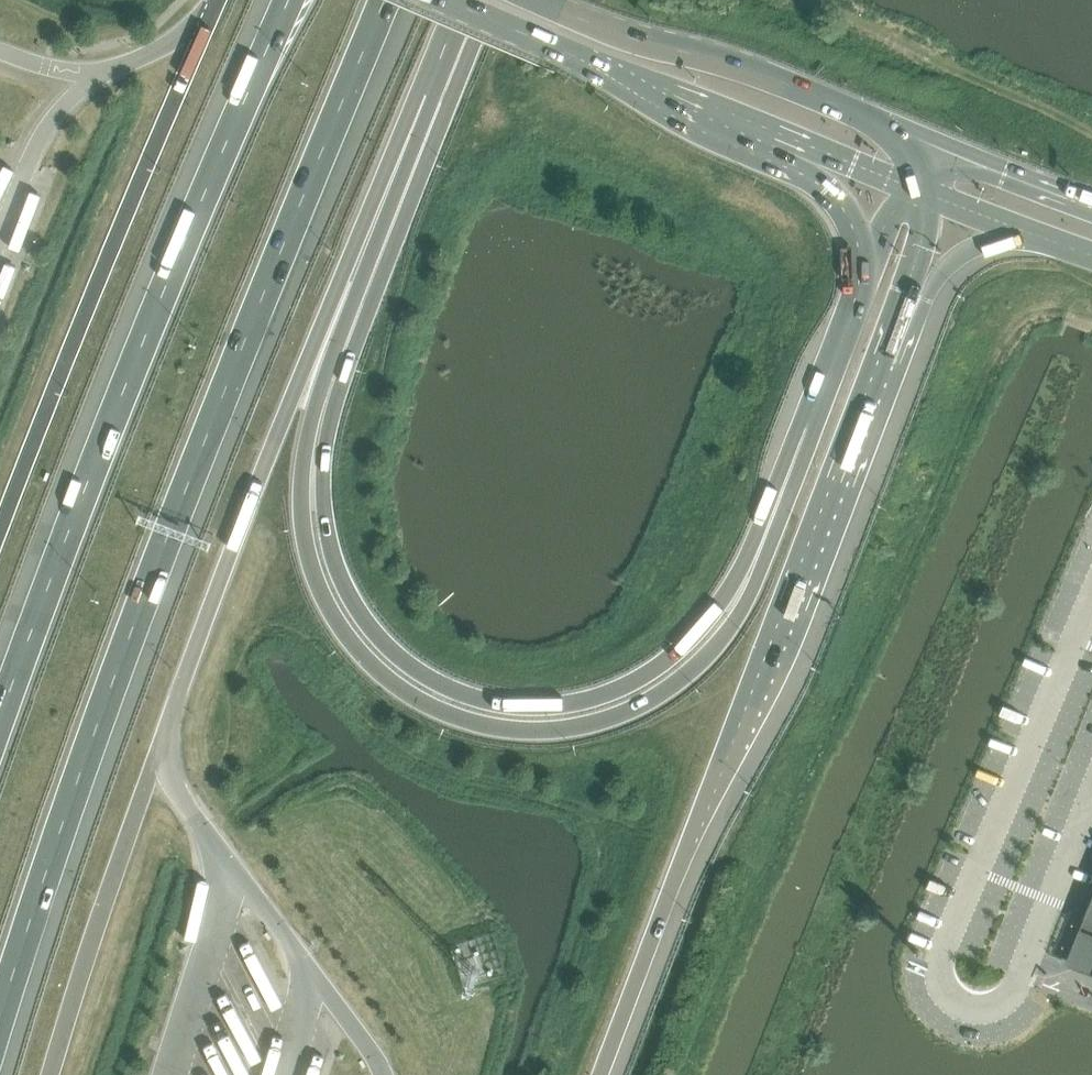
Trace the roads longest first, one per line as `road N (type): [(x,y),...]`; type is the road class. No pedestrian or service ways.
road 1 (motorway): [(0,1019),(162,548),(383,0)]
road 2 (motorway): [(602,1074),(904,291)]
road 3 (motorway): [(287,0),(74,512),(0,718)]
road 4 (motorway): [(755,559),(738,619),(657,697),(570,727),(508,730),(469,721),(432,708),(380,674),(327,606),(301,505),(322,418)]
road 5 (unclassified): [(1091,598),(942,945),(937,974),(961,1003),(978,1007),(1015,989),(1091,794)]
road 6 (motorway): [(168,728),(288,404),(442,95)]
road 7 (motorway): [(755,559),(677,652),(628,685),(566,704),(508,706),(454,692),(400,659),(350,595),(327,528),(322,418)]
road 8 (primary): [(448,0),(775,134)]
road 9 (motorway): [(322,418),(442,95)]
road 10 (primary): [(849,111),(539,0)]
road 11 (track): [(813,0),(1091,134)]
road 12 (motorway): [(864,275),(755,559)]
road 13 (motorway): [(775,134),(839,205),(864,275)]
road 14 (primary): [(775,134),(919,190)]
road 15 (motorway): [(904,291),(960,254),(1032,234)]
road 16 (tertiary): [(919,190),(1032,234)]
road 17 (tertiary): [(1091,205),(978,165)]

